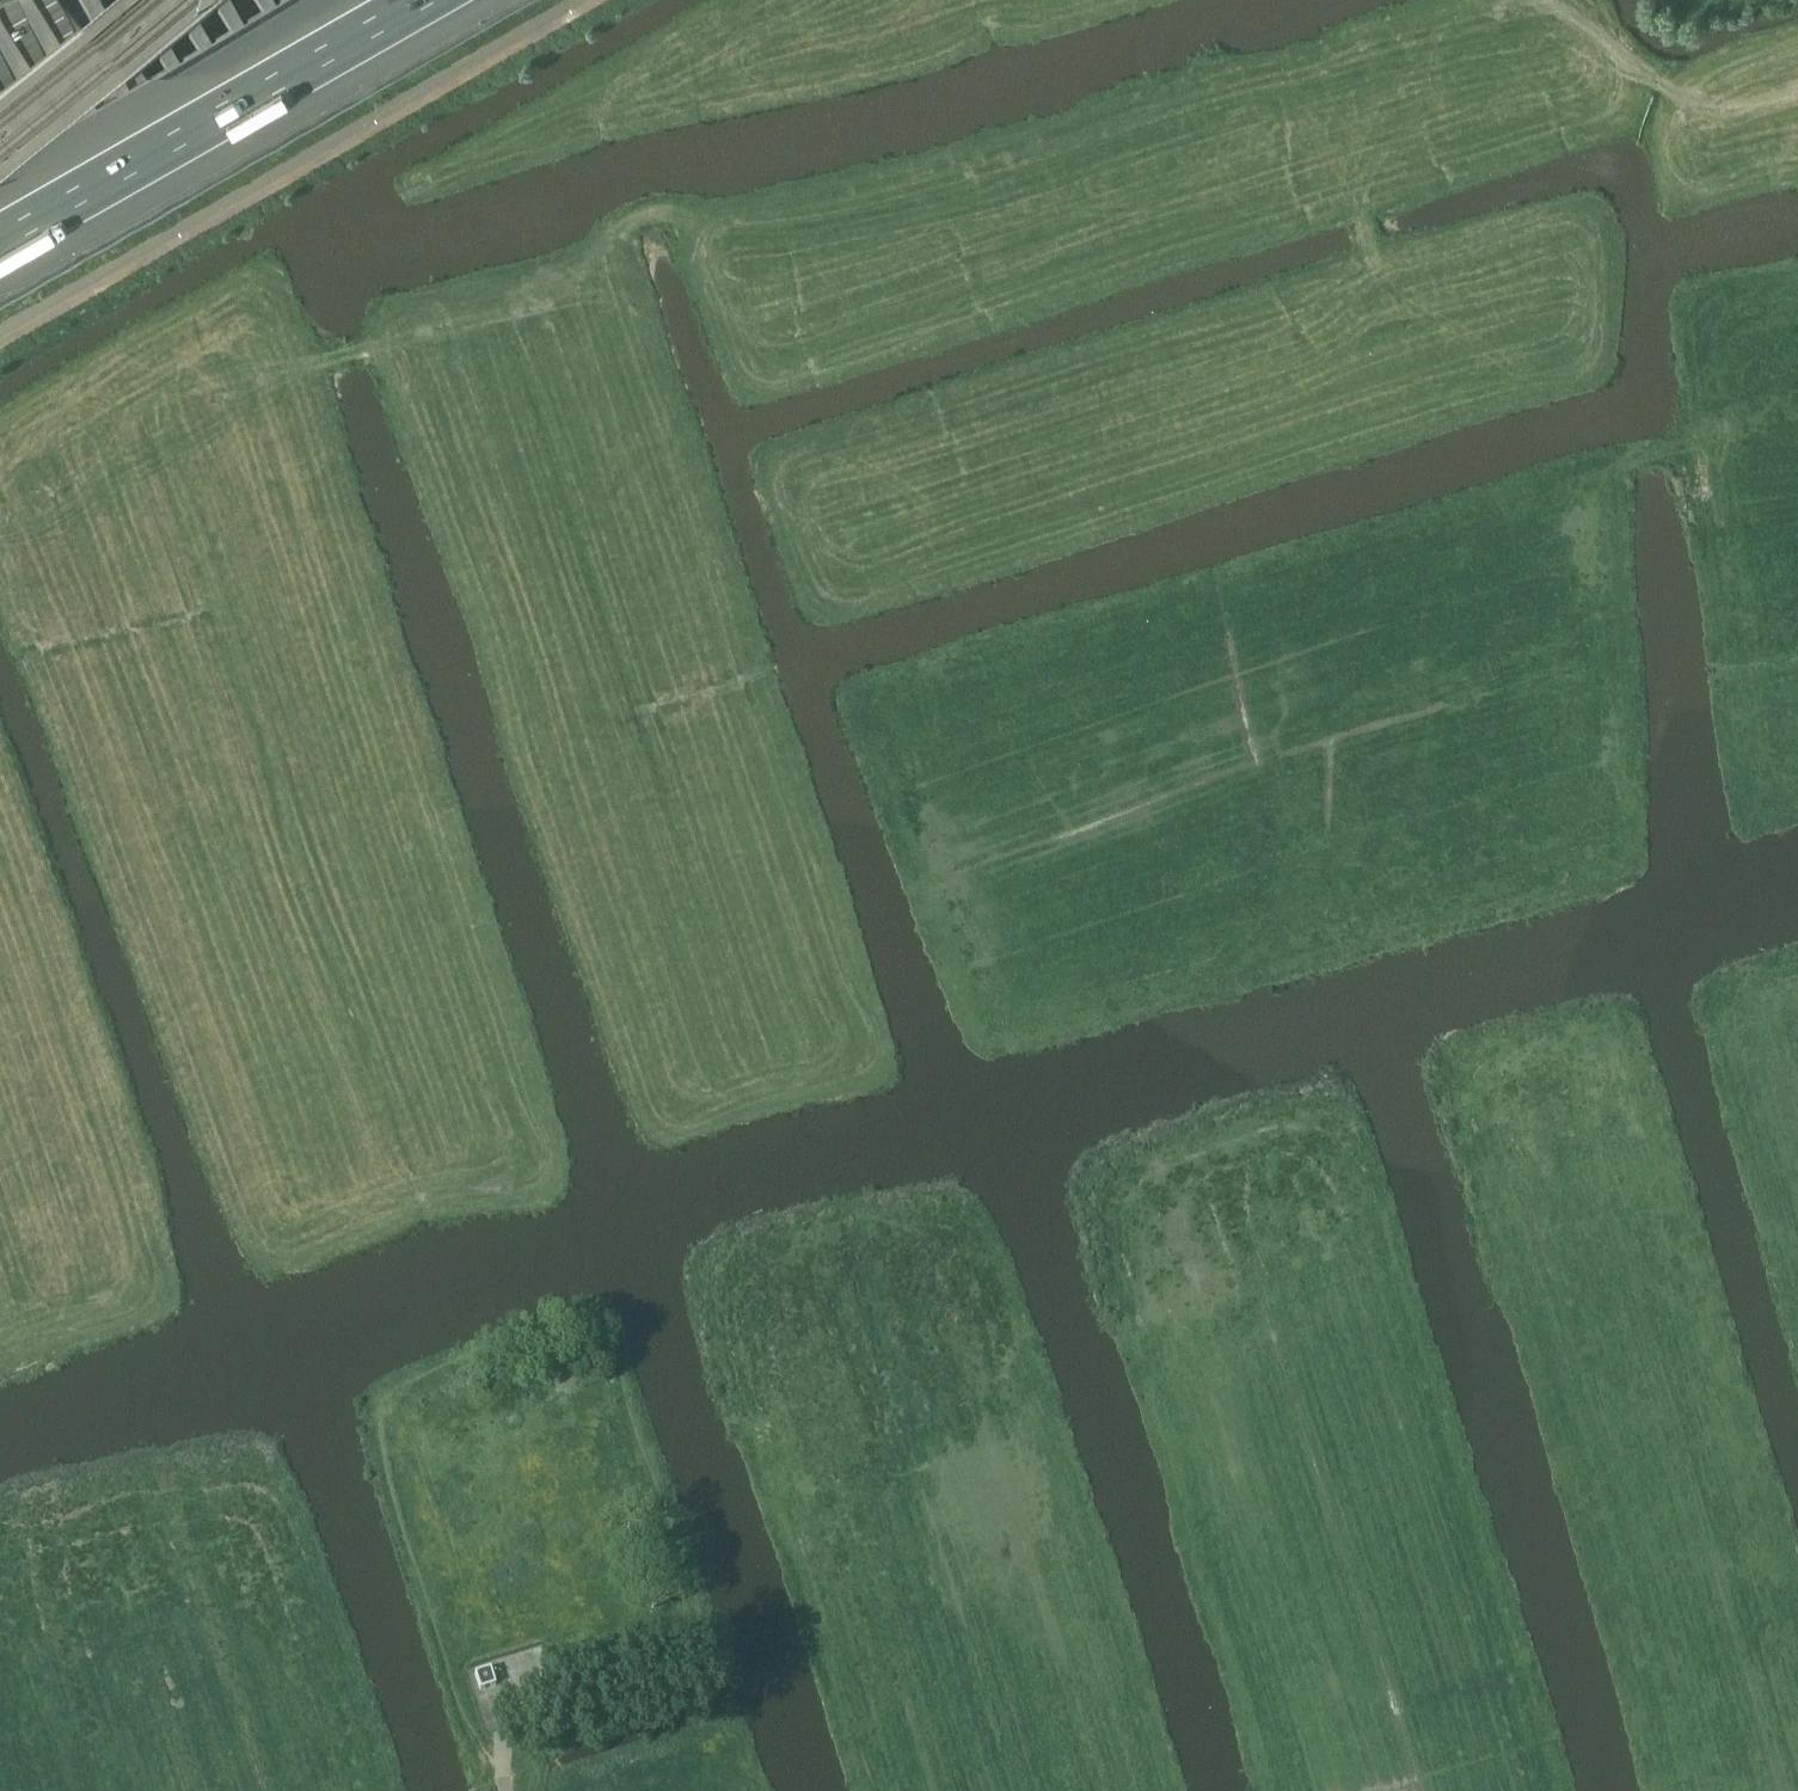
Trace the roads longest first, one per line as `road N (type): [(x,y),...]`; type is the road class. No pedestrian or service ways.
road 1 (motorway): [(0,245),(427,0)]
road 2 (track): [(1518,0),(1569,19),(1722,120),(1797,96)]
road 3 (motorway): [(116,0),(0,67)]

